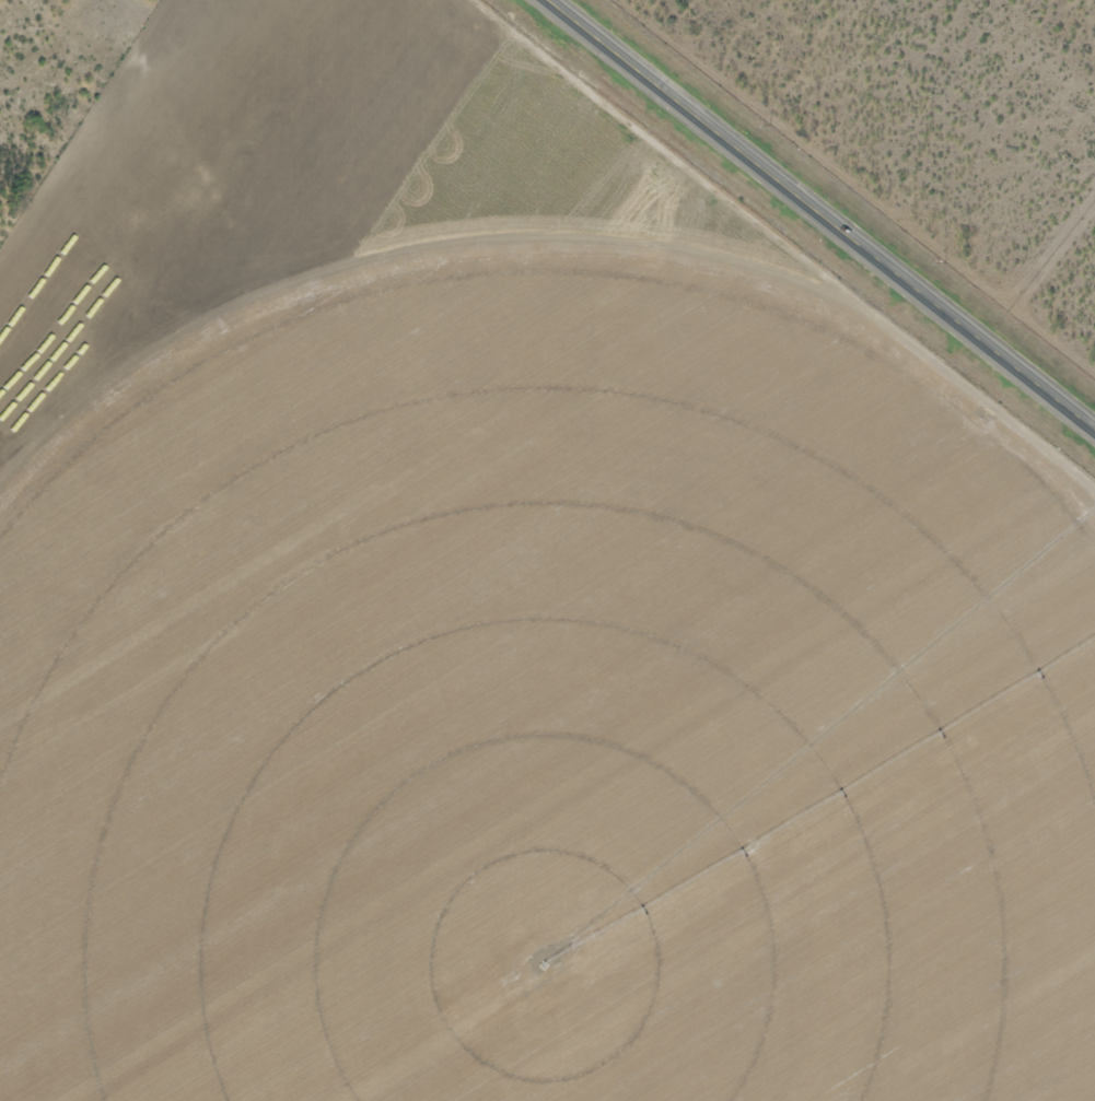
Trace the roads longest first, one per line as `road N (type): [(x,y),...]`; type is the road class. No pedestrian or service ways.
road 1 (trunk): [(544,0),(1094,432)]

